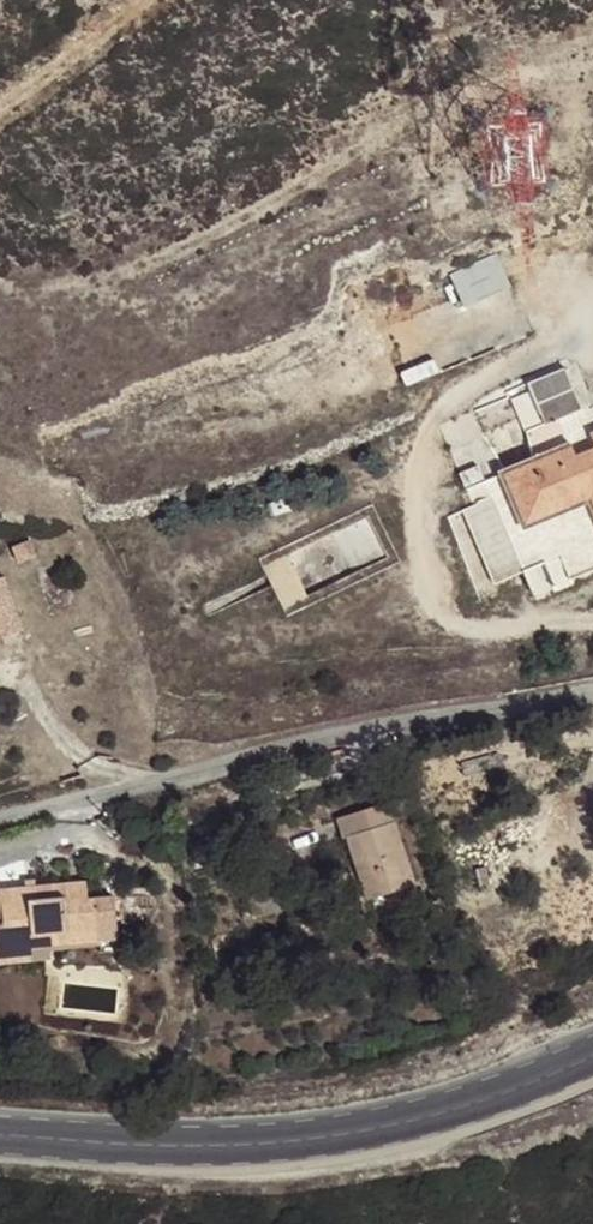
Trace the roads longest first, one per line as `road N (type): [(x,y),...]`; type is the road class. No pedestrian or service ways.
road 1 (residential): [(0,823),(379,726),(592,693)]
road 2 (secondary): [(592,1054),(528,1084),(361,1131),(264,1145),(0,1135)]
road 3 (track): [(144,0),(0,99)]

